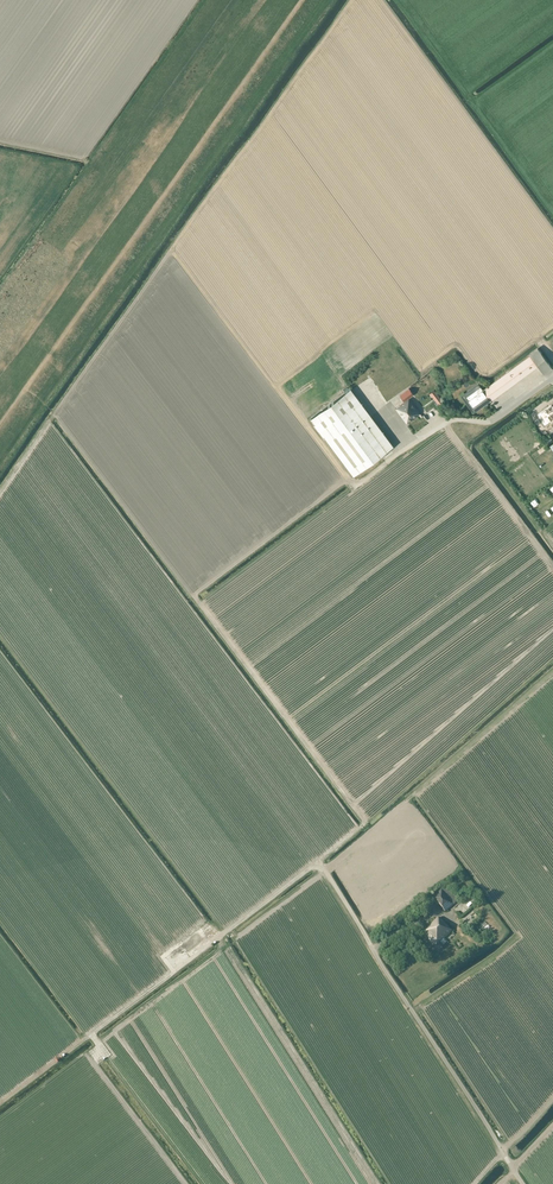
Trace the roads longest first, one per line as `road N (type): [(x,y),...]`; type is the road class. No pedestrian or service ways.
road 1 (track): [(53,411),(193,594),(347,481),(358,482),(420,440)]
road 2 (unclassified): [(379,944),(375,953),(523,1183)]
road 3 (track): [(223,934),(308,870),(323,868),(375,952)]

